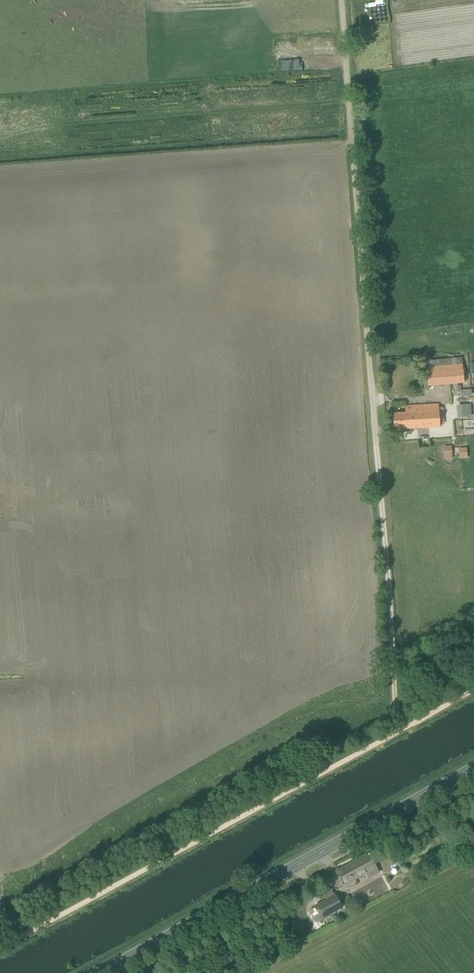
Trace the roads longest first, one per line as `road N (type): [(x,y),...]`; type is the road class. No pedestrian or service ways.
road 1 (primary): [(103,972),(473,768)]
road 2 (unclassified): [(376,401),(343,0)]
road 3 (track): [(376,401),(405,727)]

